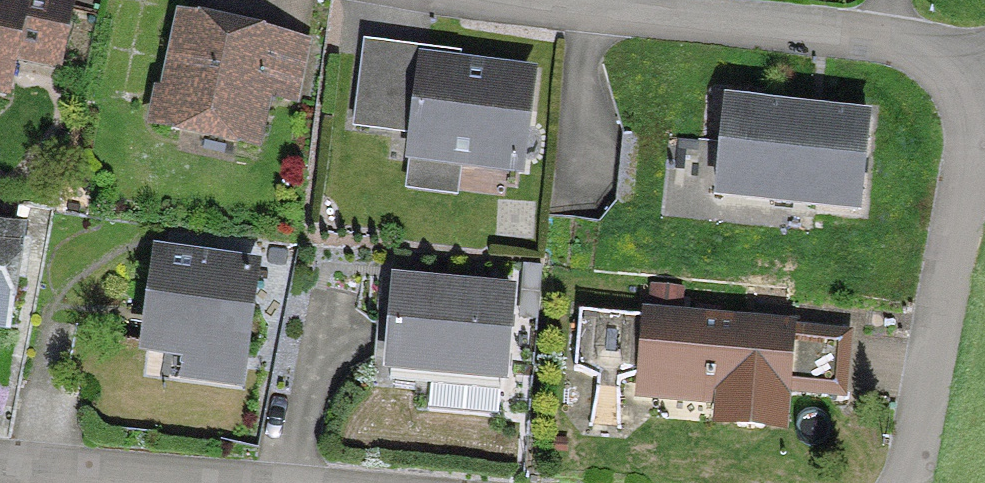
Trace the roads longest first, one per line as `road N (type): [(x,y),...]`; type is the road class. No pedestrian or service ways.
road 1 (residential): [(496,0),(883,41),(984,68)]
road 2 (residential): [(984,131),(912,467),(900,482)]

